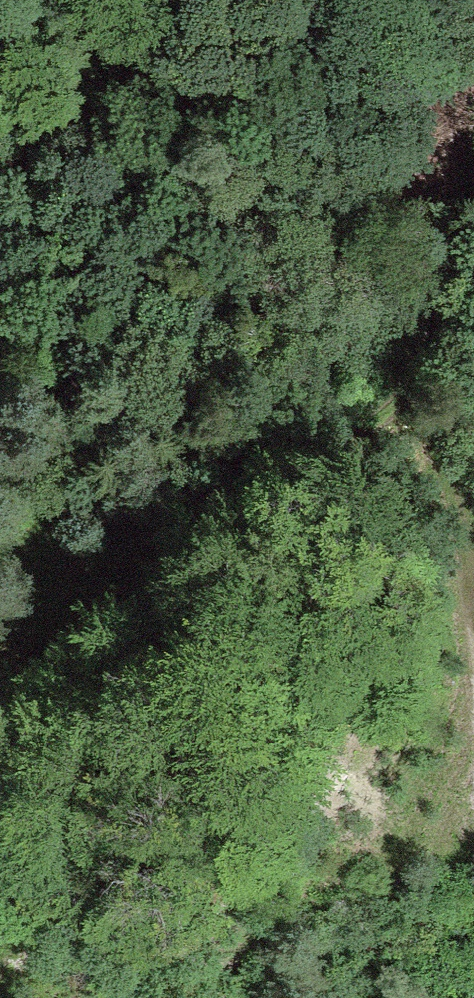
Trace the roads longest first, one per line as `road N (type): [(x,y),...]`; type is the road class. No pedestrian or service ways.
road 1 (track): [(473,215),(429,341),(396,402),(156,594),(0,739)]
road 2 (track): [(413,371),(454,500),(473,600)]

